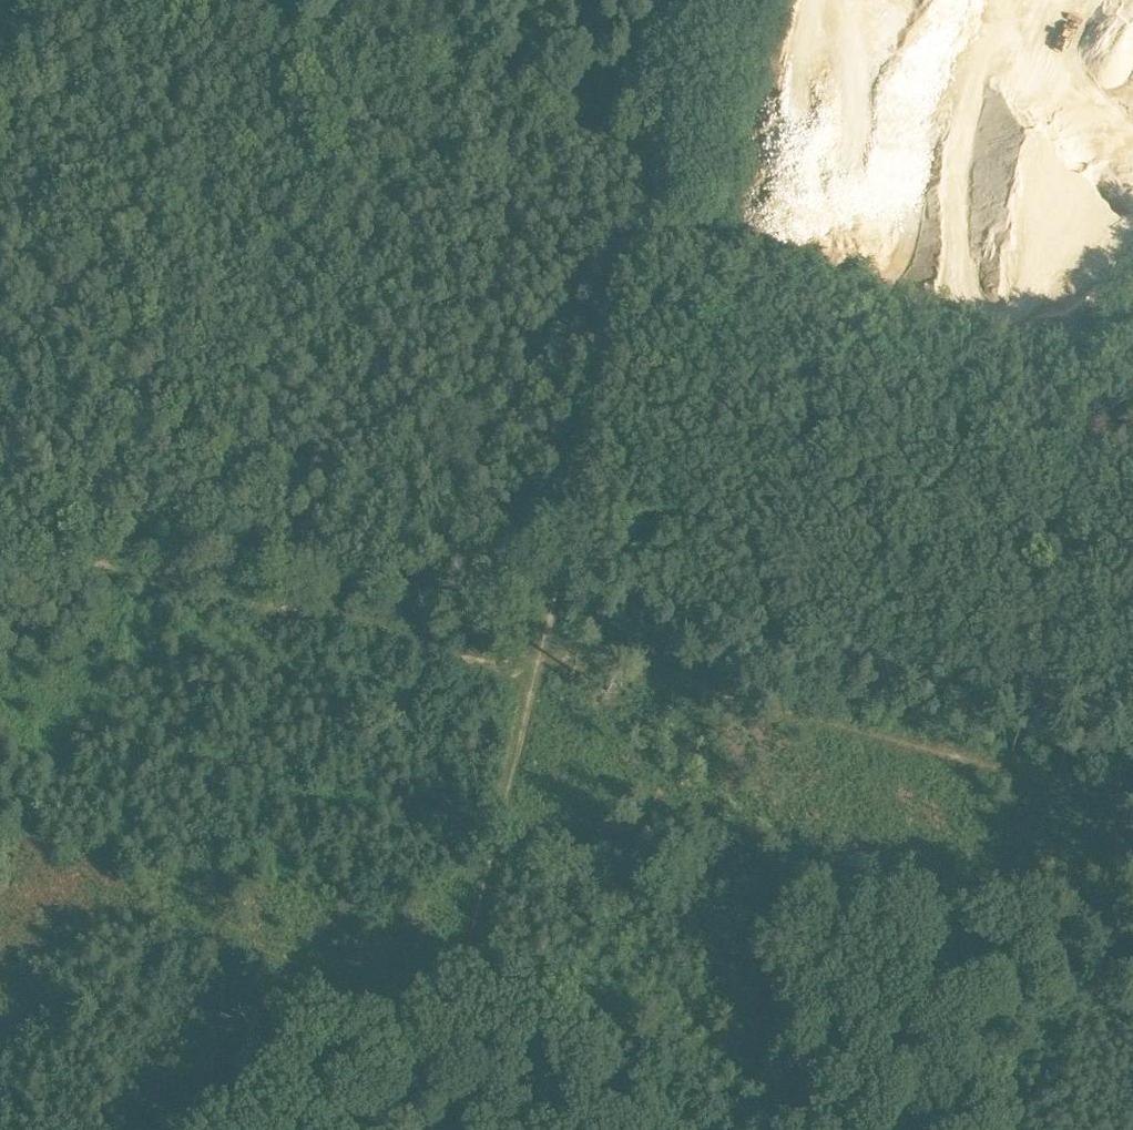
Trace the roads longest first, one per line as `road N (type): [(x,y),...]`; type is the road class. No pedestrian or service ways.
road 1 (track): [(674,109),(417,1129)]
road 2 (track): [(674,109),(341,39),(350,0)]

